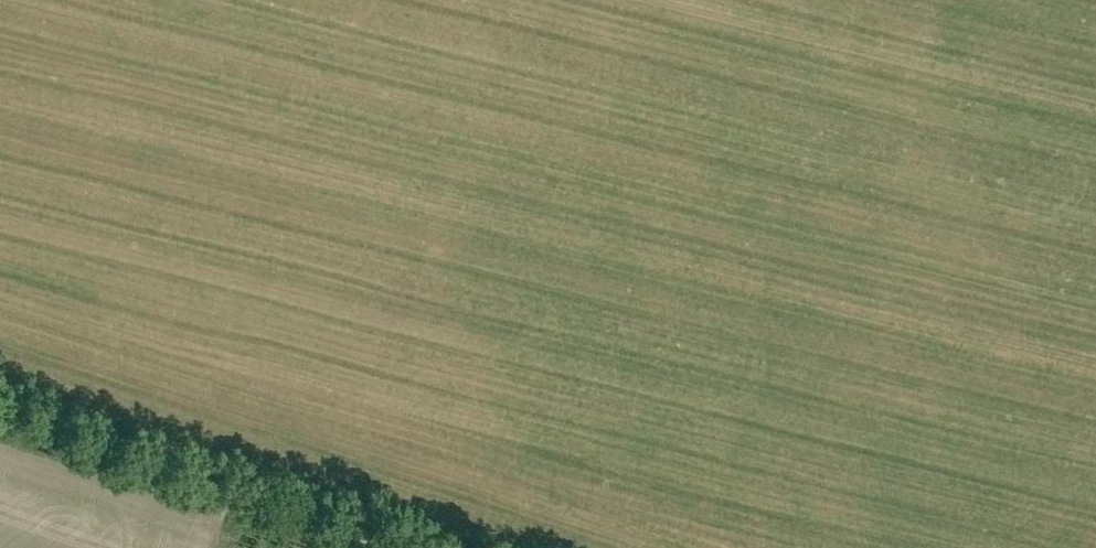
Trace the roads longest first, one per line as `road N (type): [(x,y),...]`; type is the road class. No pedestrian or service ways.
road 1 (track): [(404,547),(0,416)]

